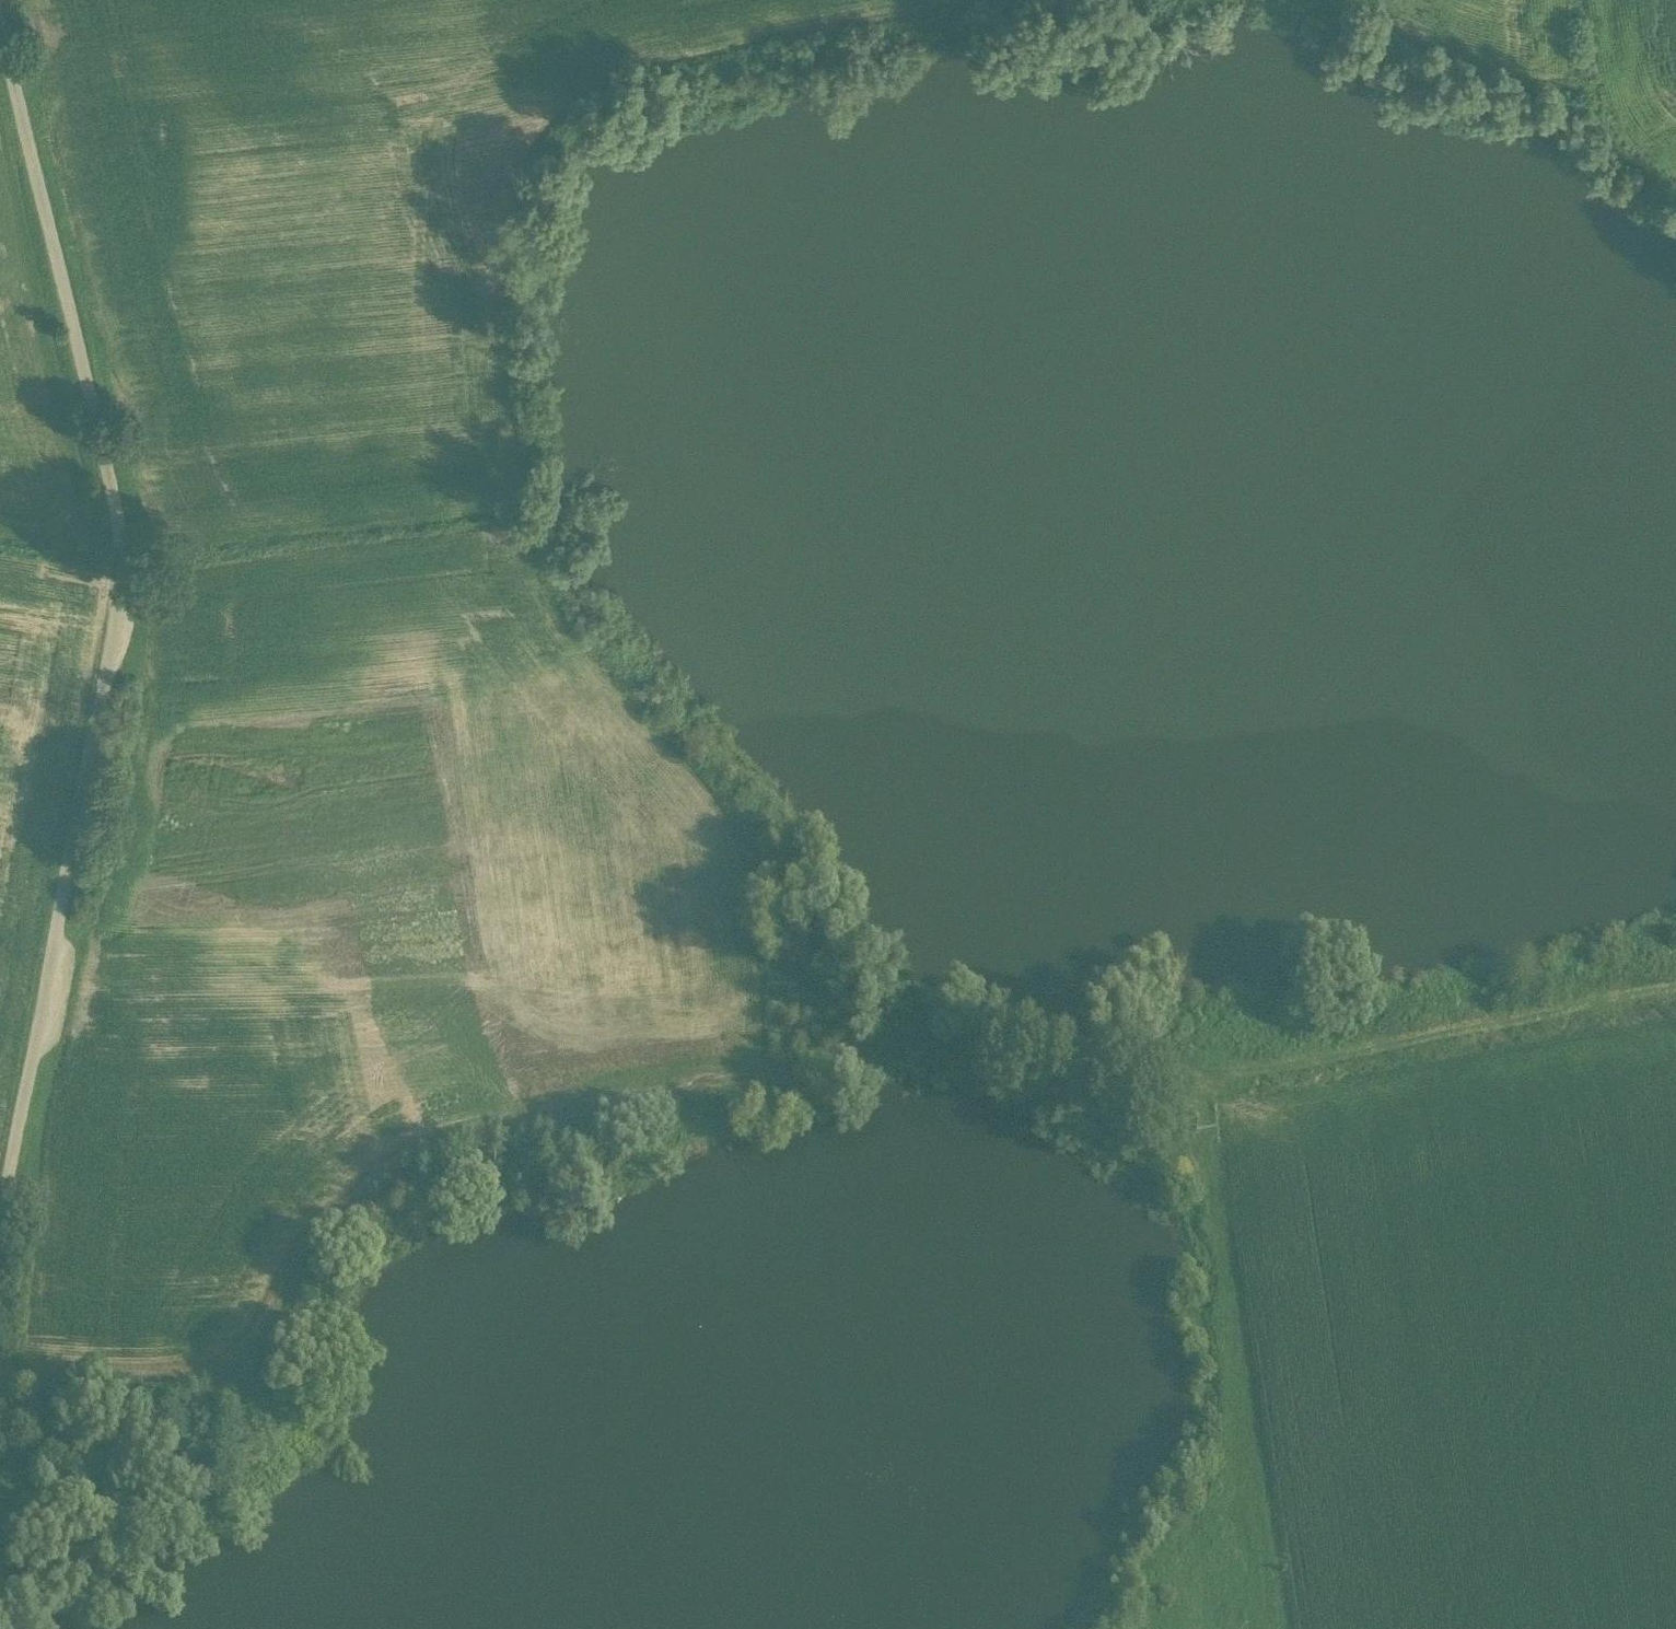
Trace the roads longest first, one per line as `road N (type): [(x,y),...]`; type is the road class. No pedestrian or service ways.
road 1 (track): [(1199,1077),(902,1041),(784,1046),(436,1137),(347,1201),(224,1357),(169,1383),(0,1380)]
road 2 (unclassified): [(0,1253),(68,849),(113,650),(119,567),(105,464),(0,22)]
road 3 (track): [(1675,988),(1199,1077)]

